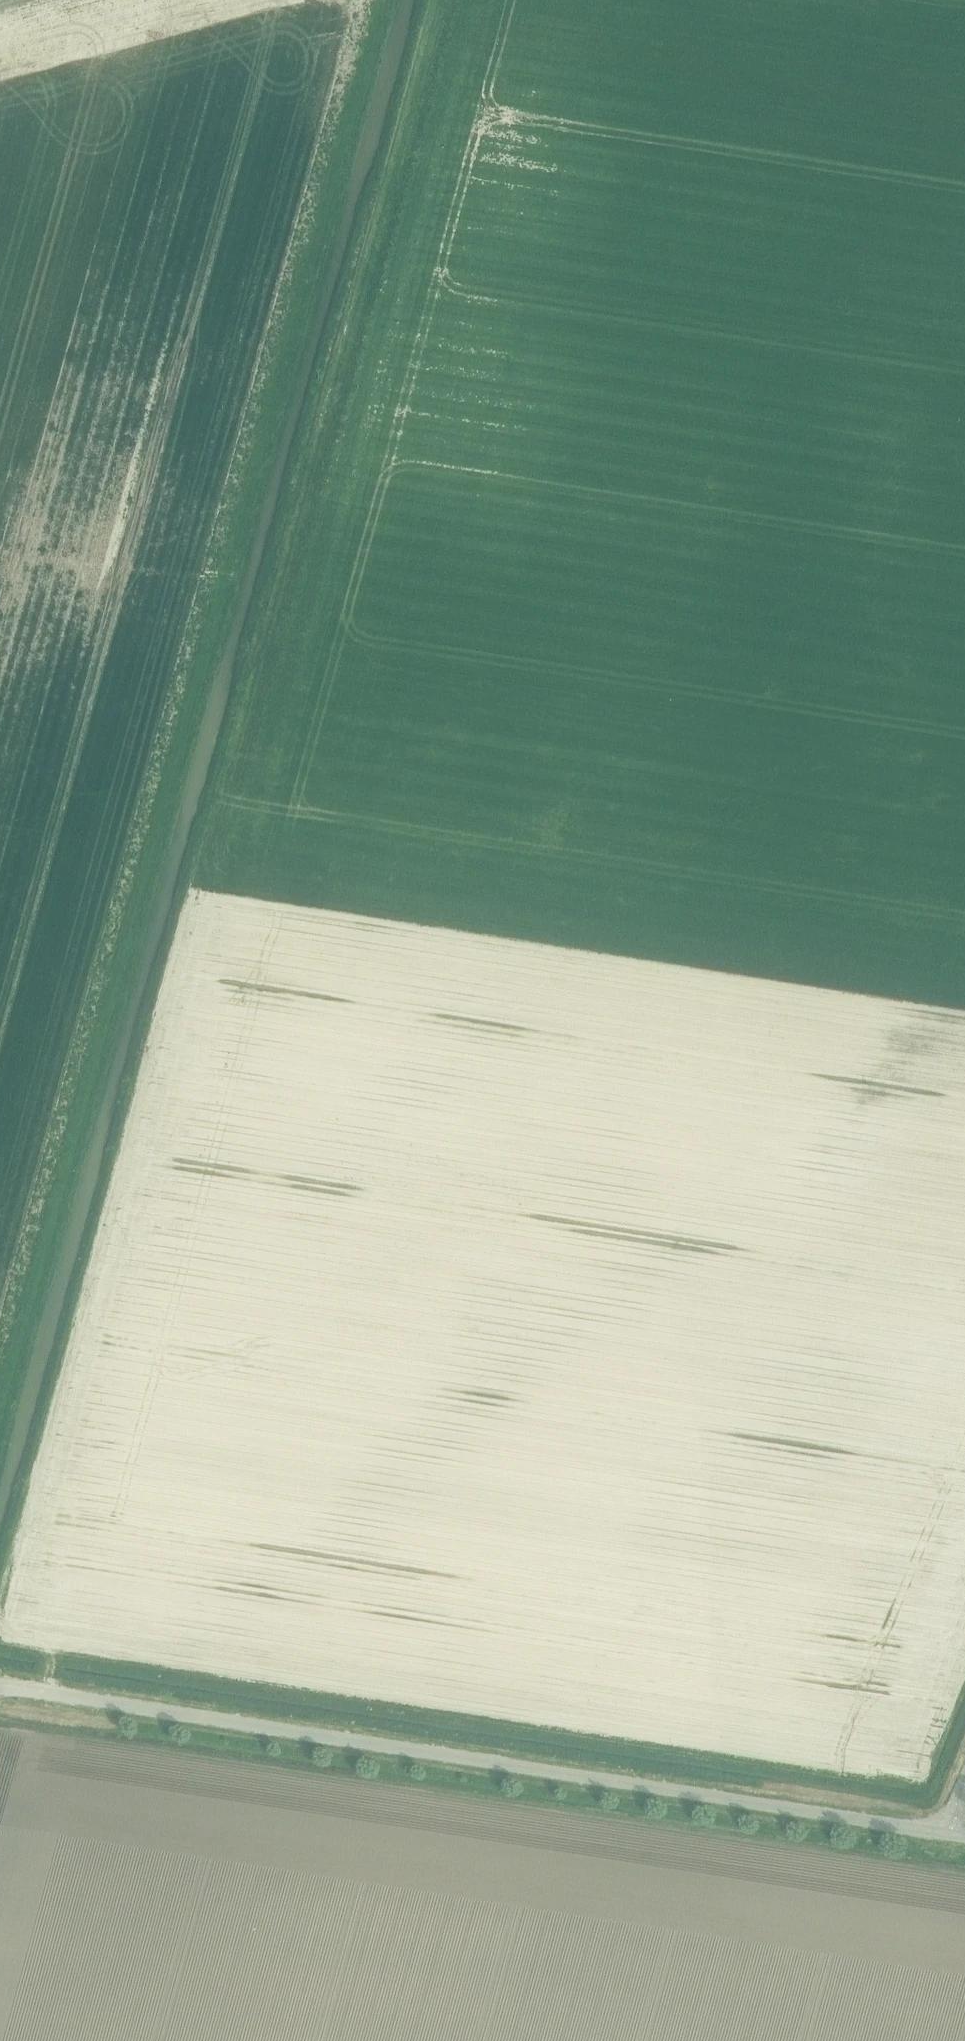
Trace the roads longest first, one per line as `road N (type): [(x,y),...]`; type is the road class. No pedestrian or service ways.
road 1 (unclassified): [(945,1831),(0,1690)]

